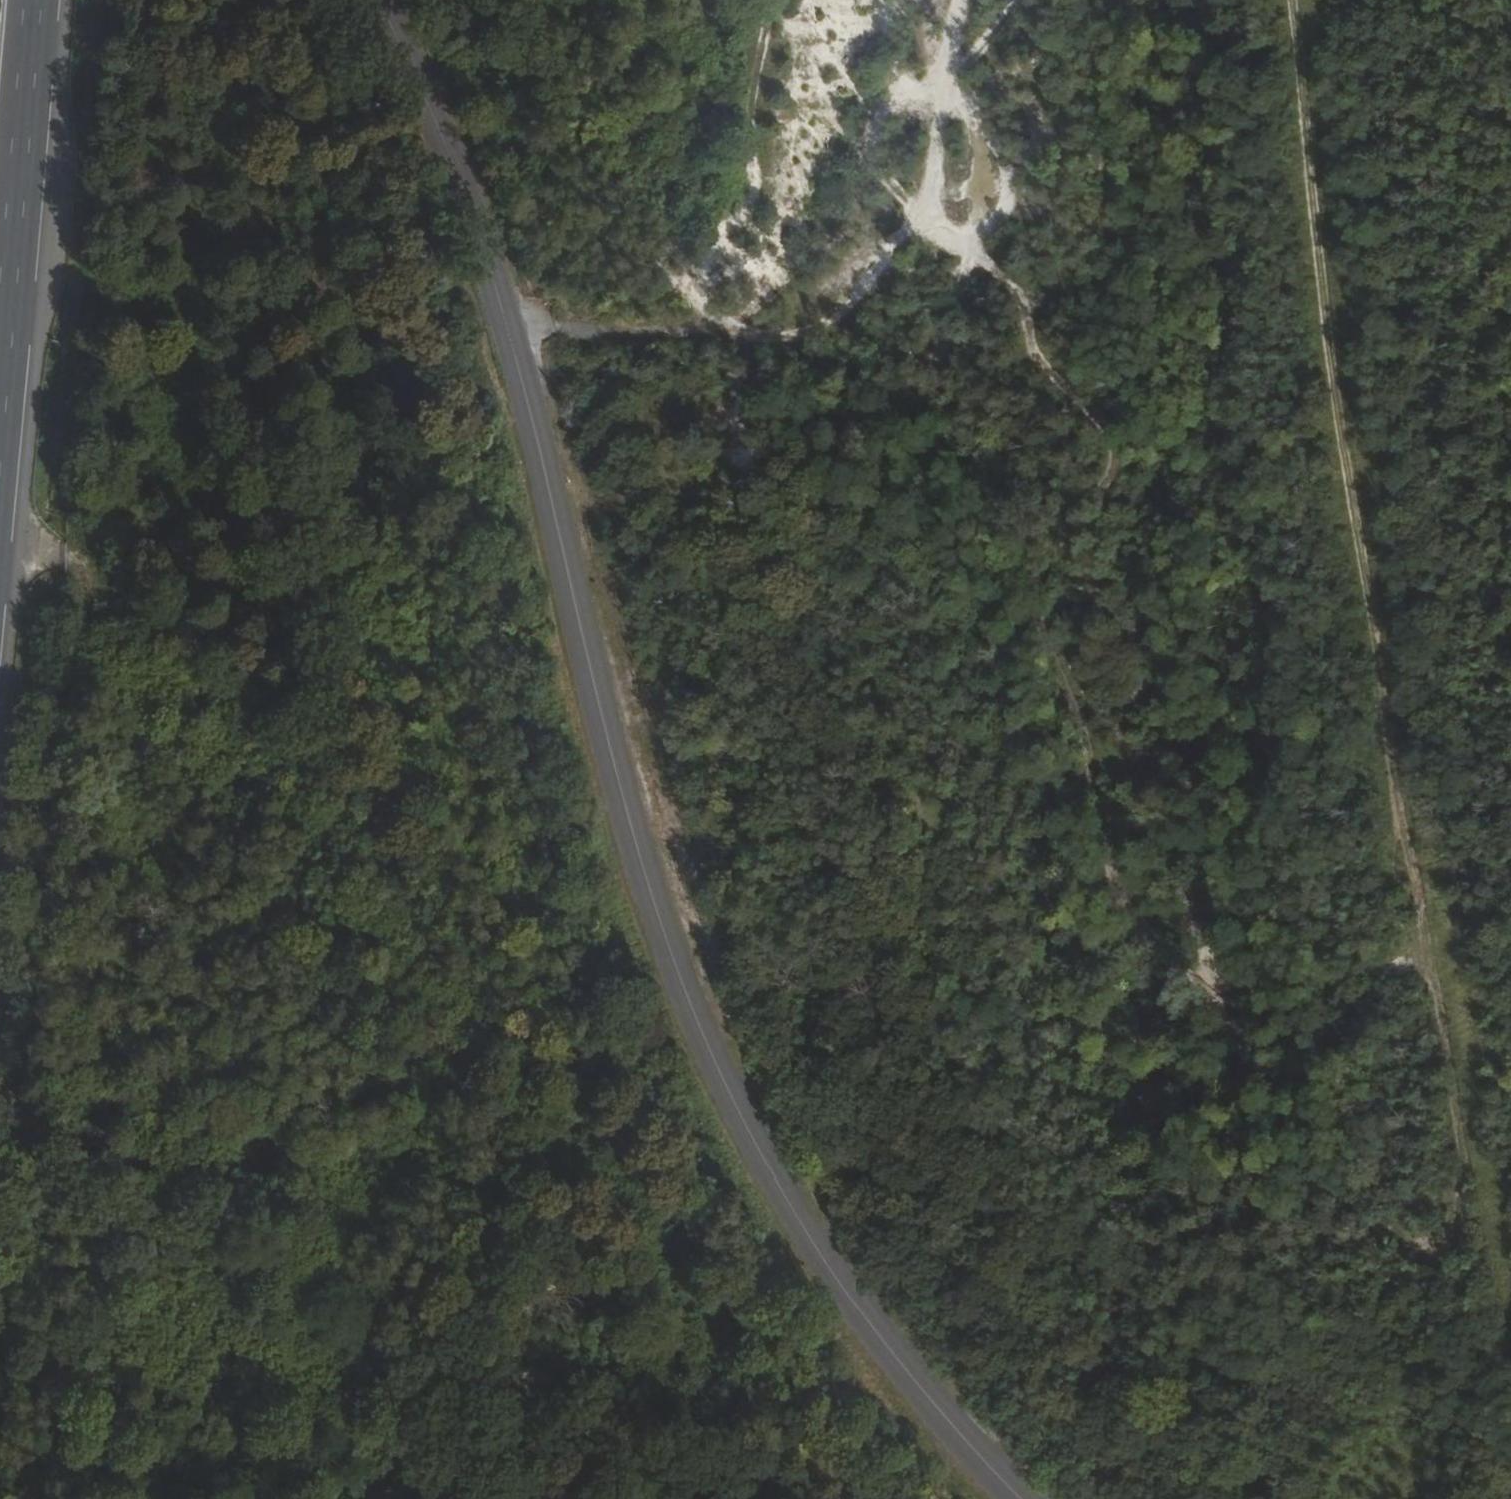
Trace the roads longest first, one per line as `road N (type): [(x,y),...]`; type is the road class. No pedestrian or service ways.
road 1 (secondary): [(998,1498),(865,1365),(723,1070),(561,586),(516,279),(362,0)]
road 2 (motorway): [(0,415),(40,0)]

